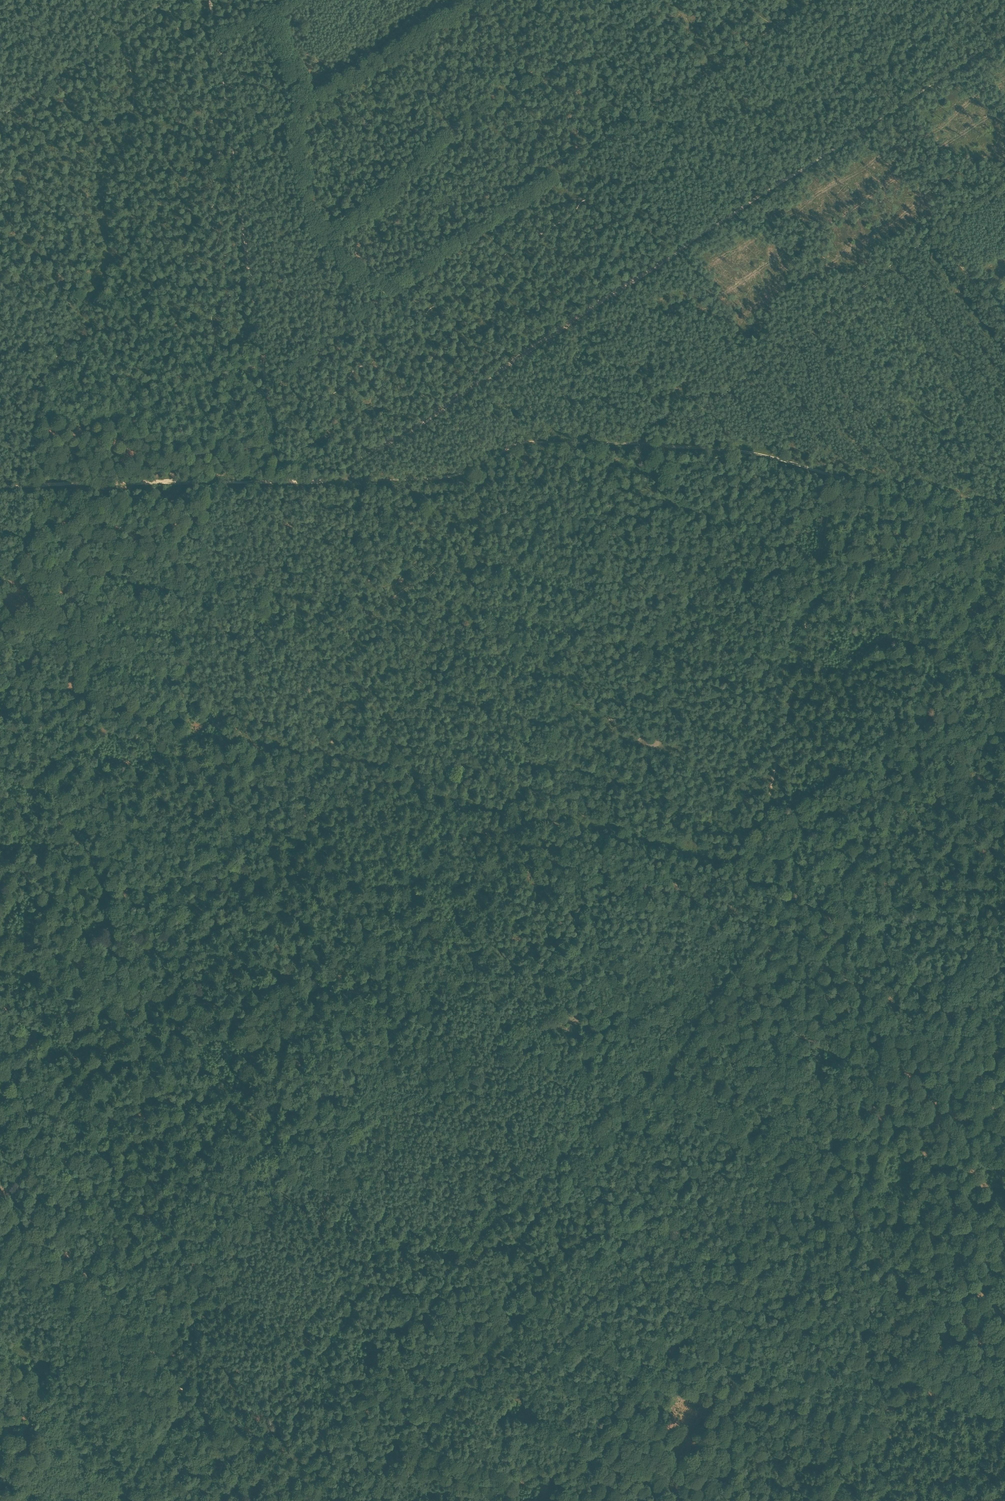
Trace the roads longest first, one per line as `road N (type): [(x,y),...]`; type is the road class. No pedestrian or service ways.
road 1 (track): [(1004,32),(328,480),(42,485),(41,396),(100,284),(104,171),(135,108),(134,78),(116,33)]
road 2 (track): [(791,896),(380,1500)]
road 3 (track): [(328,480),(454,475),(506,449),(557,440),(701,445),(790,458),(954,504),(1004,534)]
road 4 (track): [(811,0),(365,301),(266,384)]
road 5 (track): [(1004,937),(732,1260),(588,1194)]
road 6 (track): [(652,442),(1004,180)]
road 7 (track): [(474,0),(307,98),(299,155),(311,213),(332,248),(381,290)]
road 8 (track): [(266,384),(208,0)]
road 9 (track): [(50,1235),(256,1472),(297,1500)]
road 10 (track): [(164,0),(0,121)]
road 11 (track): [(911,1348),(732,1260)]
road 12 (track): [(814,1500),(911,1348)]
road 13 (track): [(1004,1203),(911,1348)]
road 14 (track): [(714,65),(788,175)]

